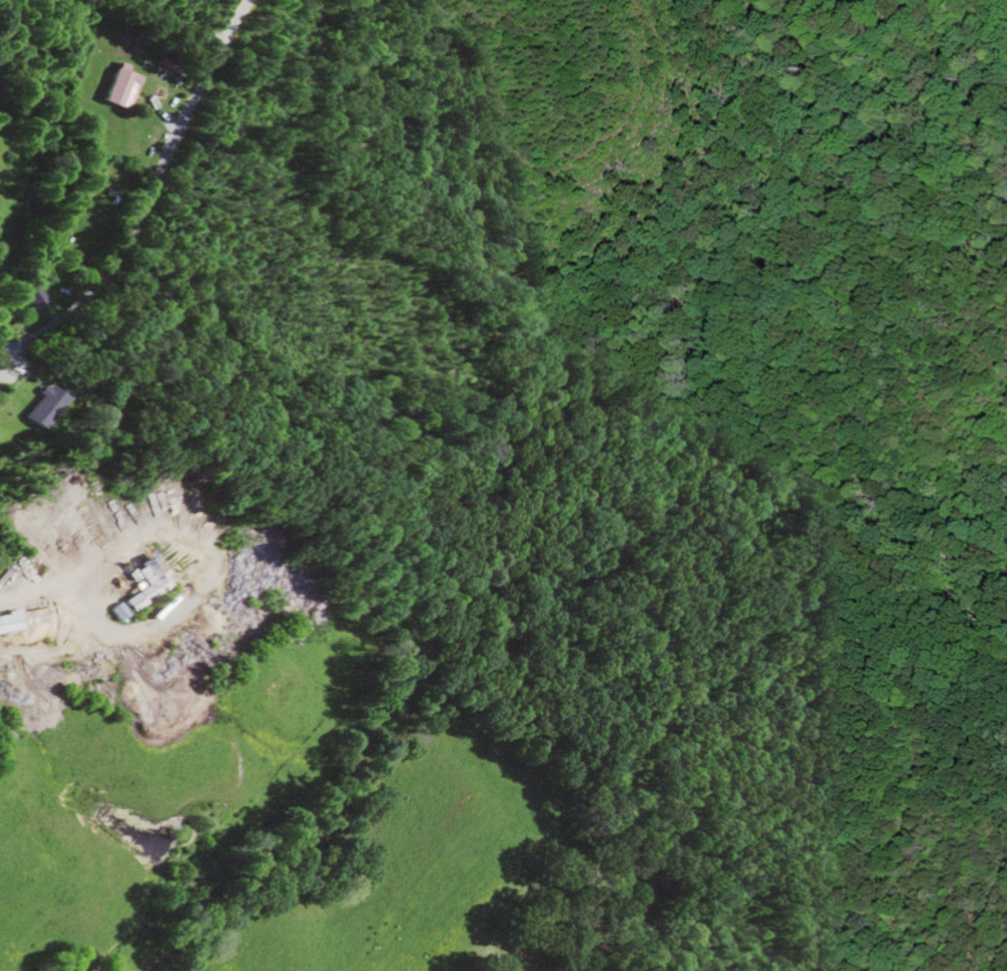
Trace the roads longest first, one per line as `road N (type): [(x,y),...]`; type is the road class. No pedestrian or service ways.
road 1 (residential): [(0,370),(76,308),(108,267),(248,0)]

